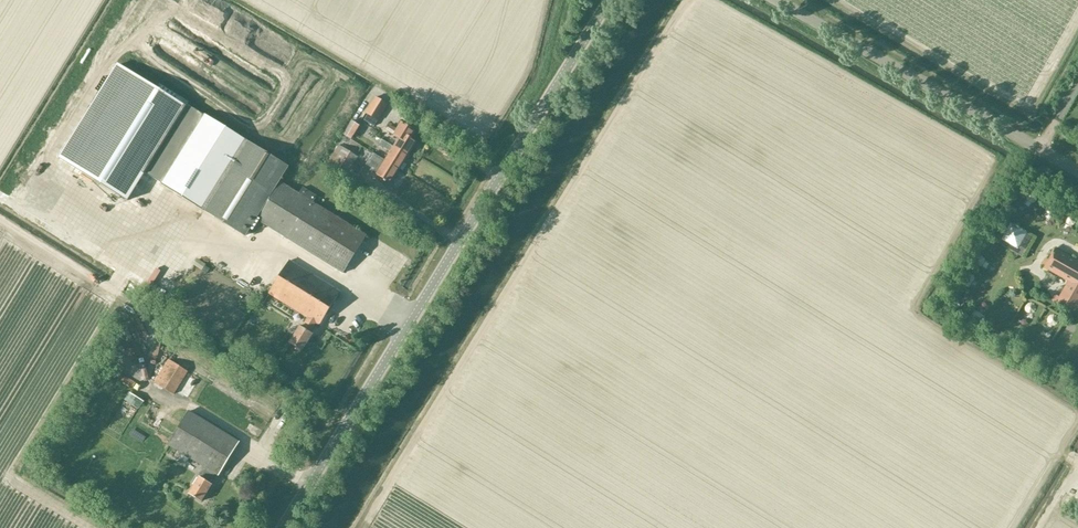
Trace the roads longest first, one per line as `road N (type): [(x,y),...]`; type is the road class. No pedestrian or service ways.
road 1 (unclassified): [(282,527),(609,0)]
road 2 (unclassified): [(1077,171),(776,0)]

